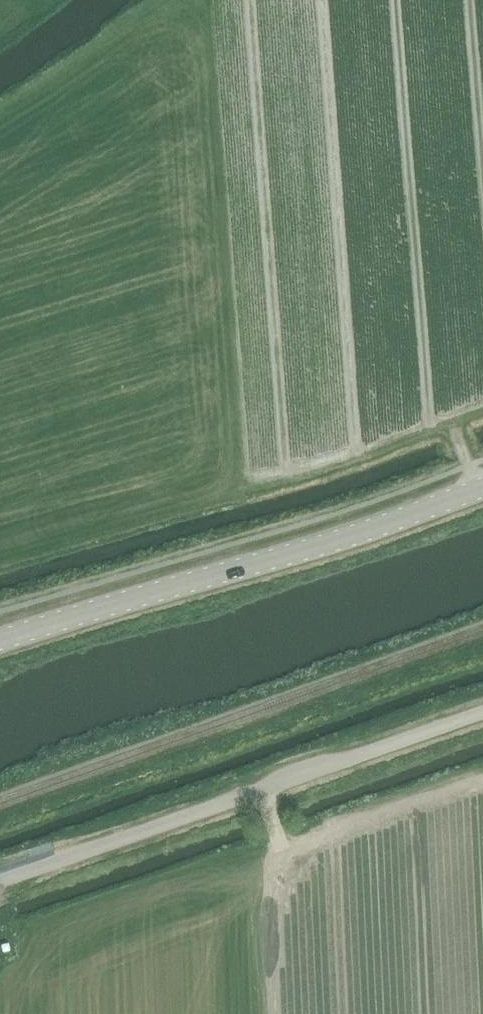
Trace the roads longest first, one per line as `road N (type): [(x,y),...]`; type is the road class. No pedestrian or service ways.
road 1 (unclassified): [(0,881),(482,712)]
road 2 (tertiary): [(0,640),(482,487)]

